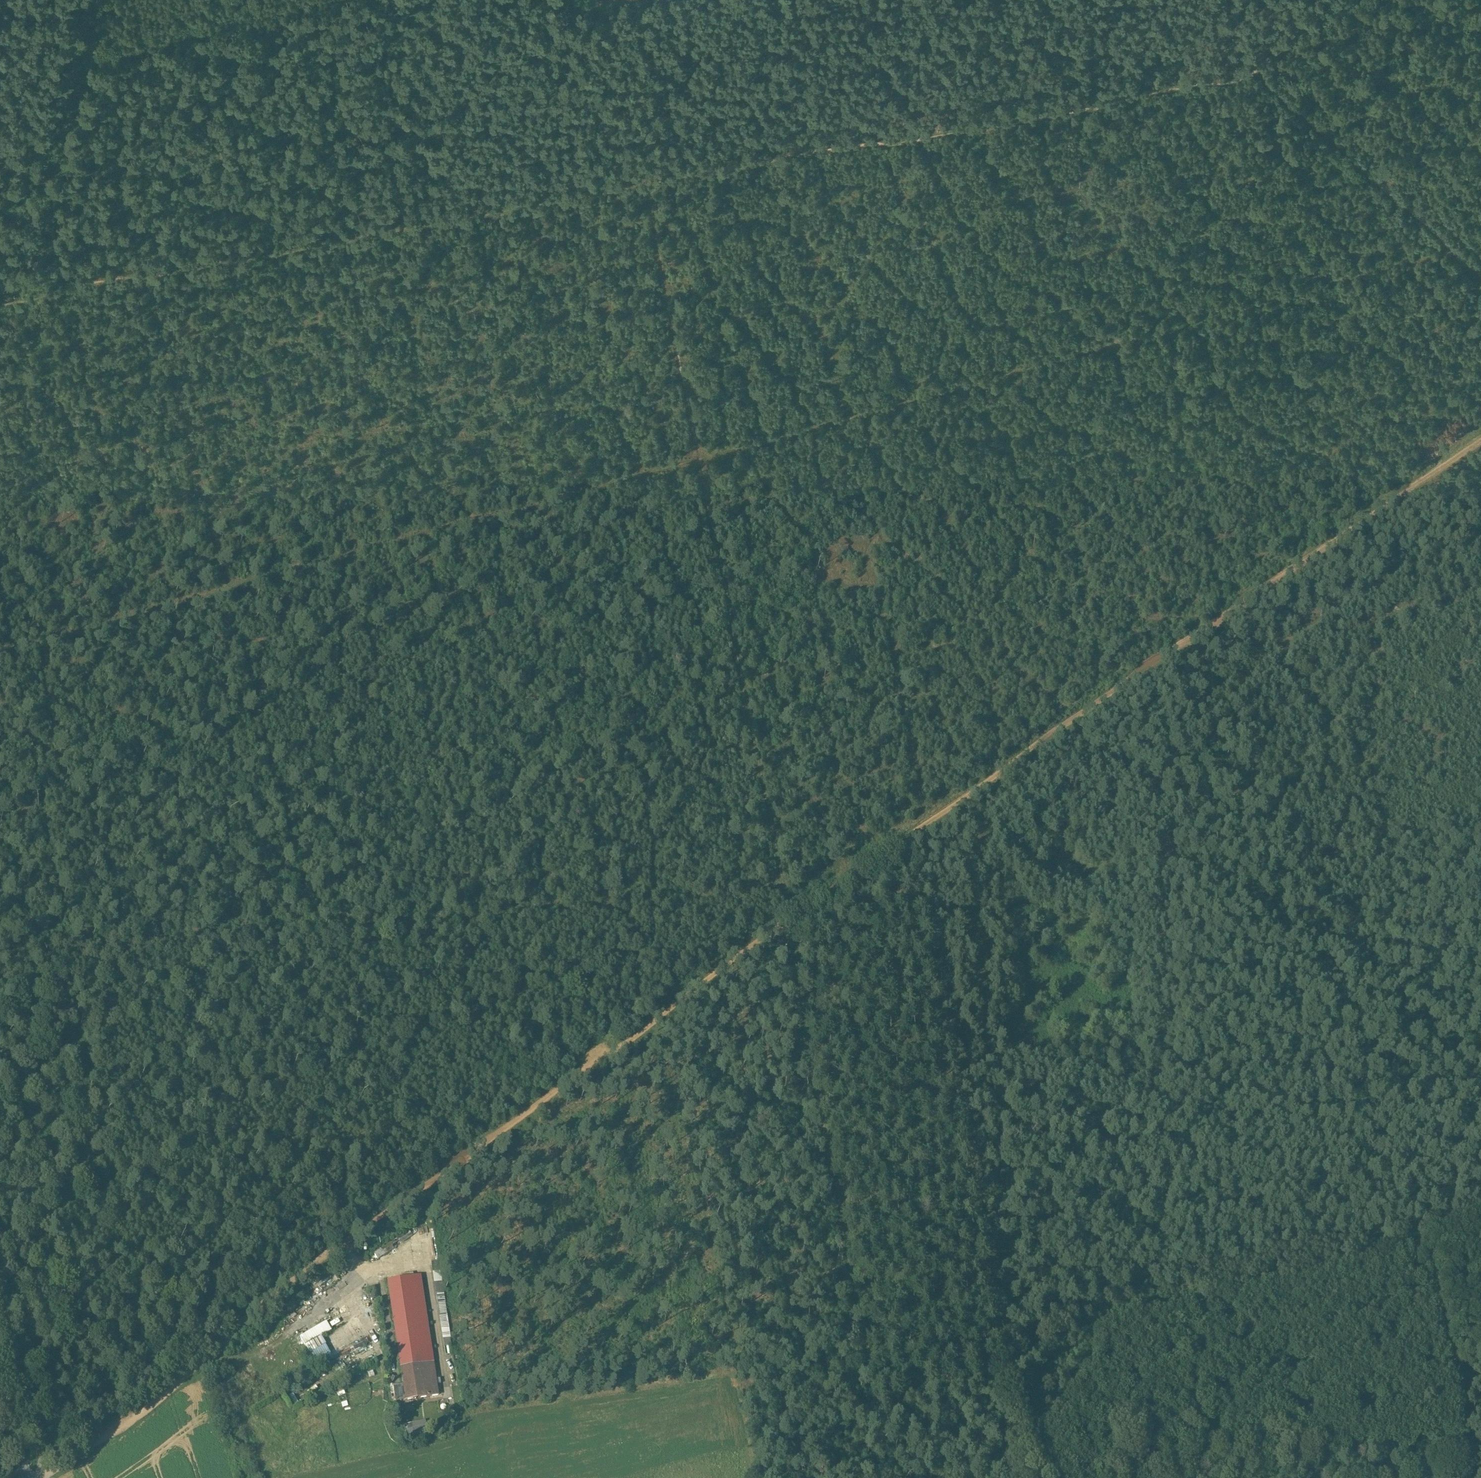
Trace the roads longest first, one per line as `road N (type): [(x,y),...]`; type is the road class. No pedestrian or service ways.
road 1 (track): [(1480,432),(794,906),(42,1477)]
road 2 (track): [(1047,1477),(1030,1411),(996,1379),(898,1398),(873,1389),(782,919)]
road 3 (track): [(1230,0),(1249,70),(1480,276)]
road 4 (track): [(1480,1420),(1419,1447),(1280,1477)]

